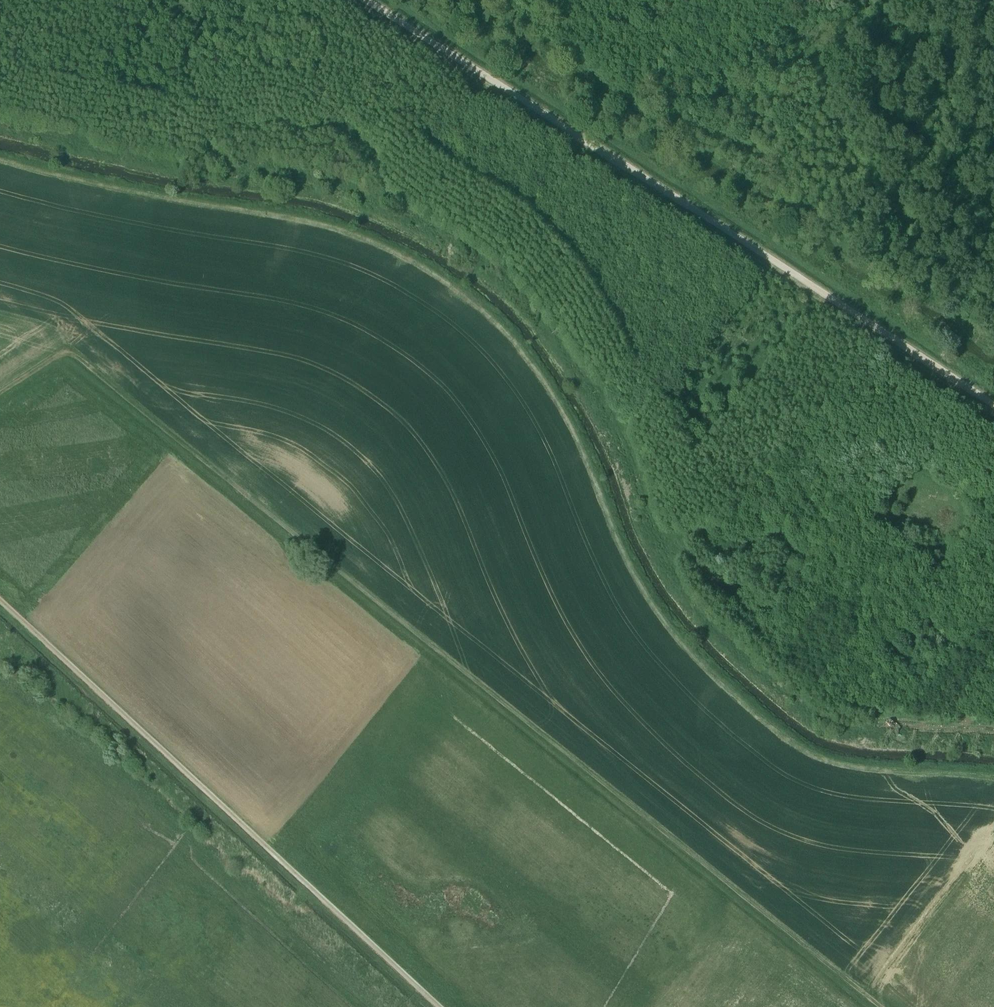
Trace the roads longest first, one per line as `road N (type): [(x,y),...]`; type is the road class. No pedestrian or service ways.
road 1 (track): [(0,164),(362,240),(453,287),(539,370),(594,469),(644,590),(740,701),(837,767),(993,782)]
road 2 (track): [(882,1006),(71,356)]
road 3 (track): [(993,411),(368,0)]
road 4 (track): [(438,1006),(0,602)]

